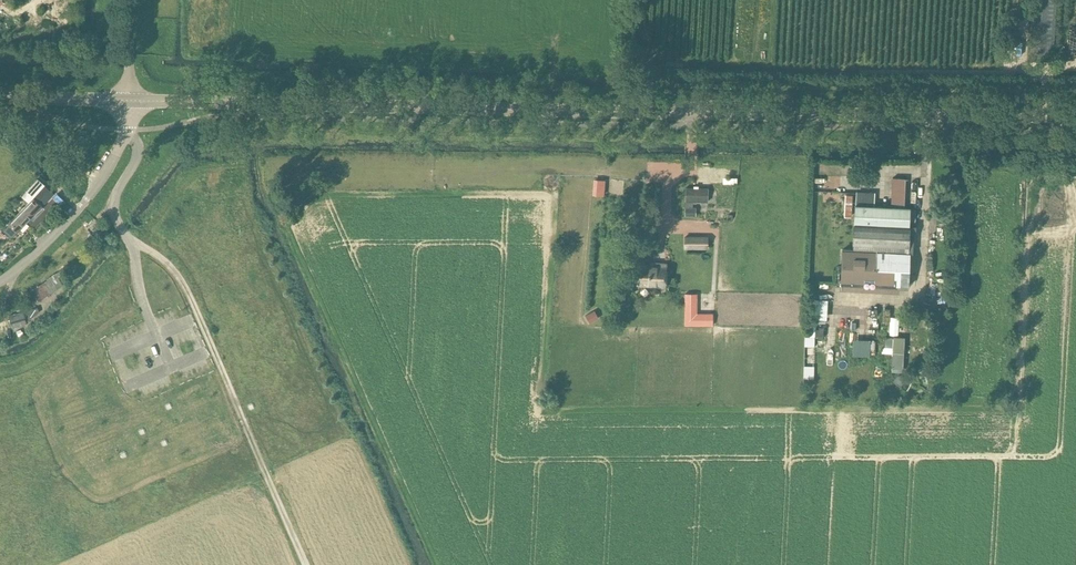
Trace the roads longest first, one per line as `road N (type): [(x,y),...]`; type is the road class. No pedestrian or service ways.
road 1 (secondary): [(1075,116),(129,101)]
road 2 (track): [(638,109),(642,66),(1075,65)]
road 3 (track): [(123,235),(184,282),(305,564)]
road 4 (tertiary): [(0,281),(104,179),(129,101)]
road 5 (secondary): [(129,101),(0,98)]

